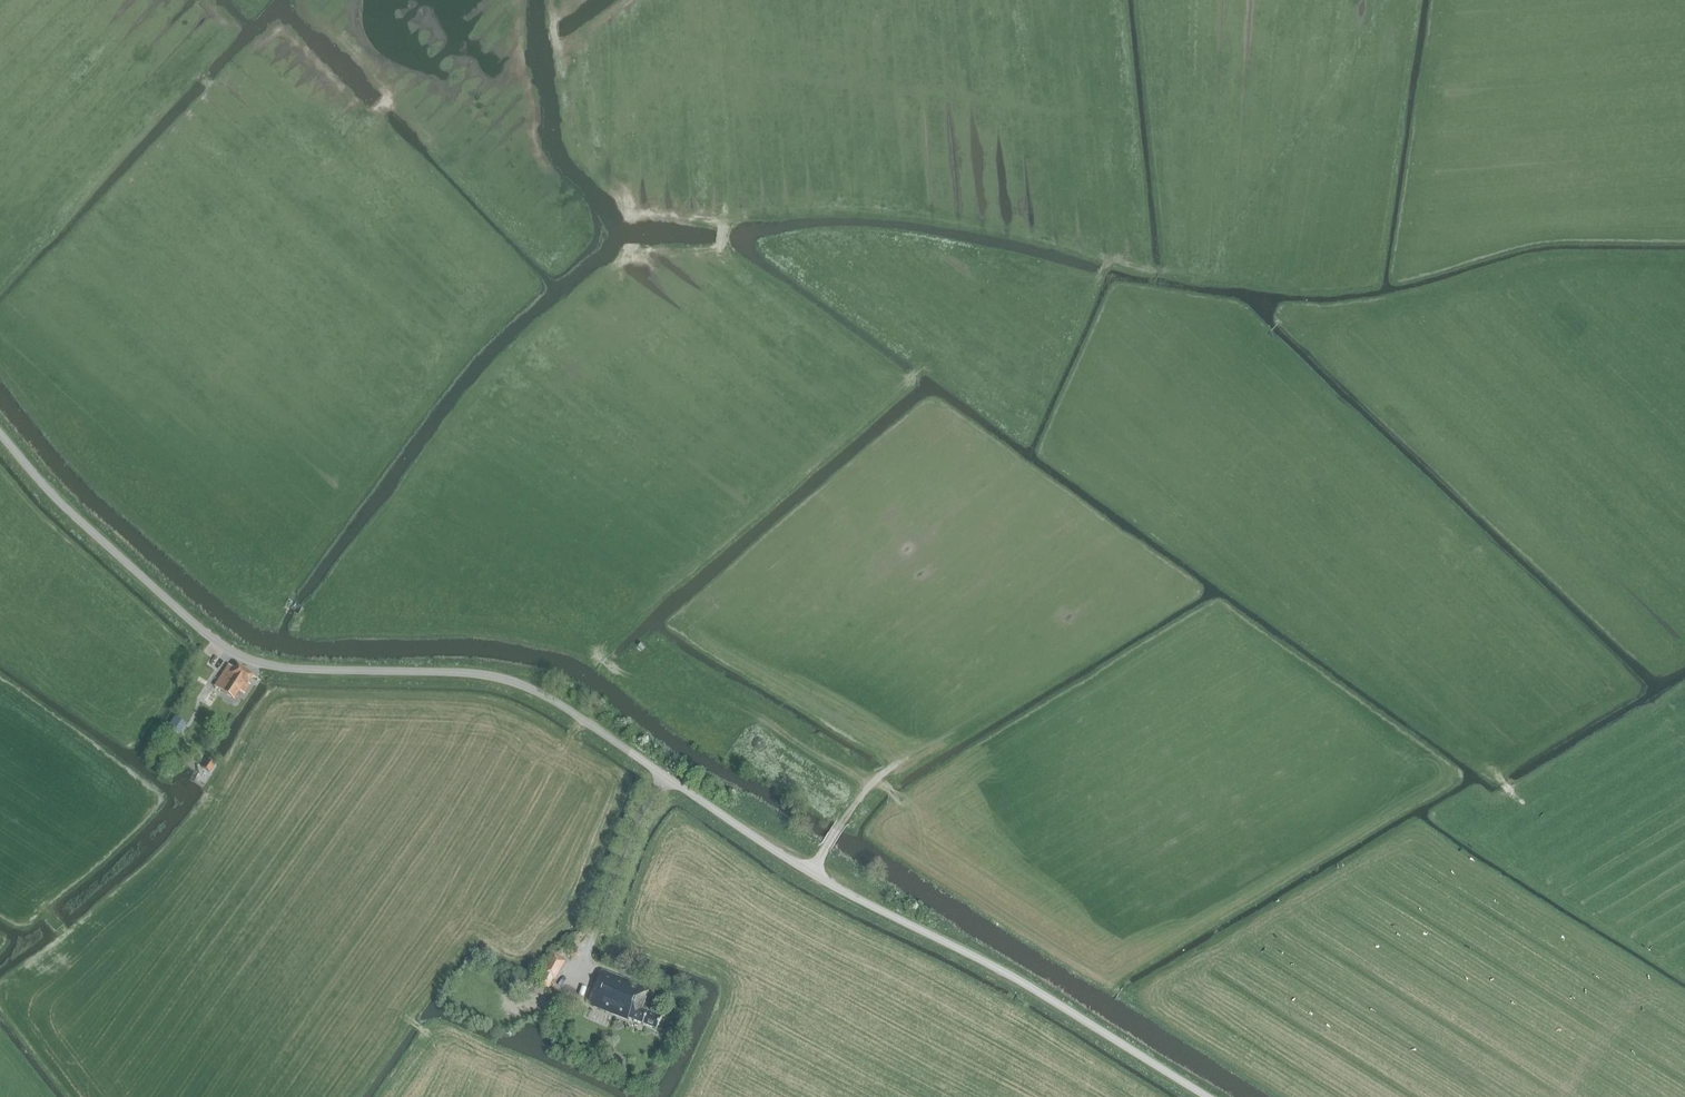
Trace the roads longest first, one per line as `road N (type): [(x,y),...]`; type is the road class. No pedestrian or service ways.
road 1 (unclassified): [(1208,1096),(1029,986),(810,873),(525,686),(469,673),(288,668),(221,645),(73,516),(0,434)]

